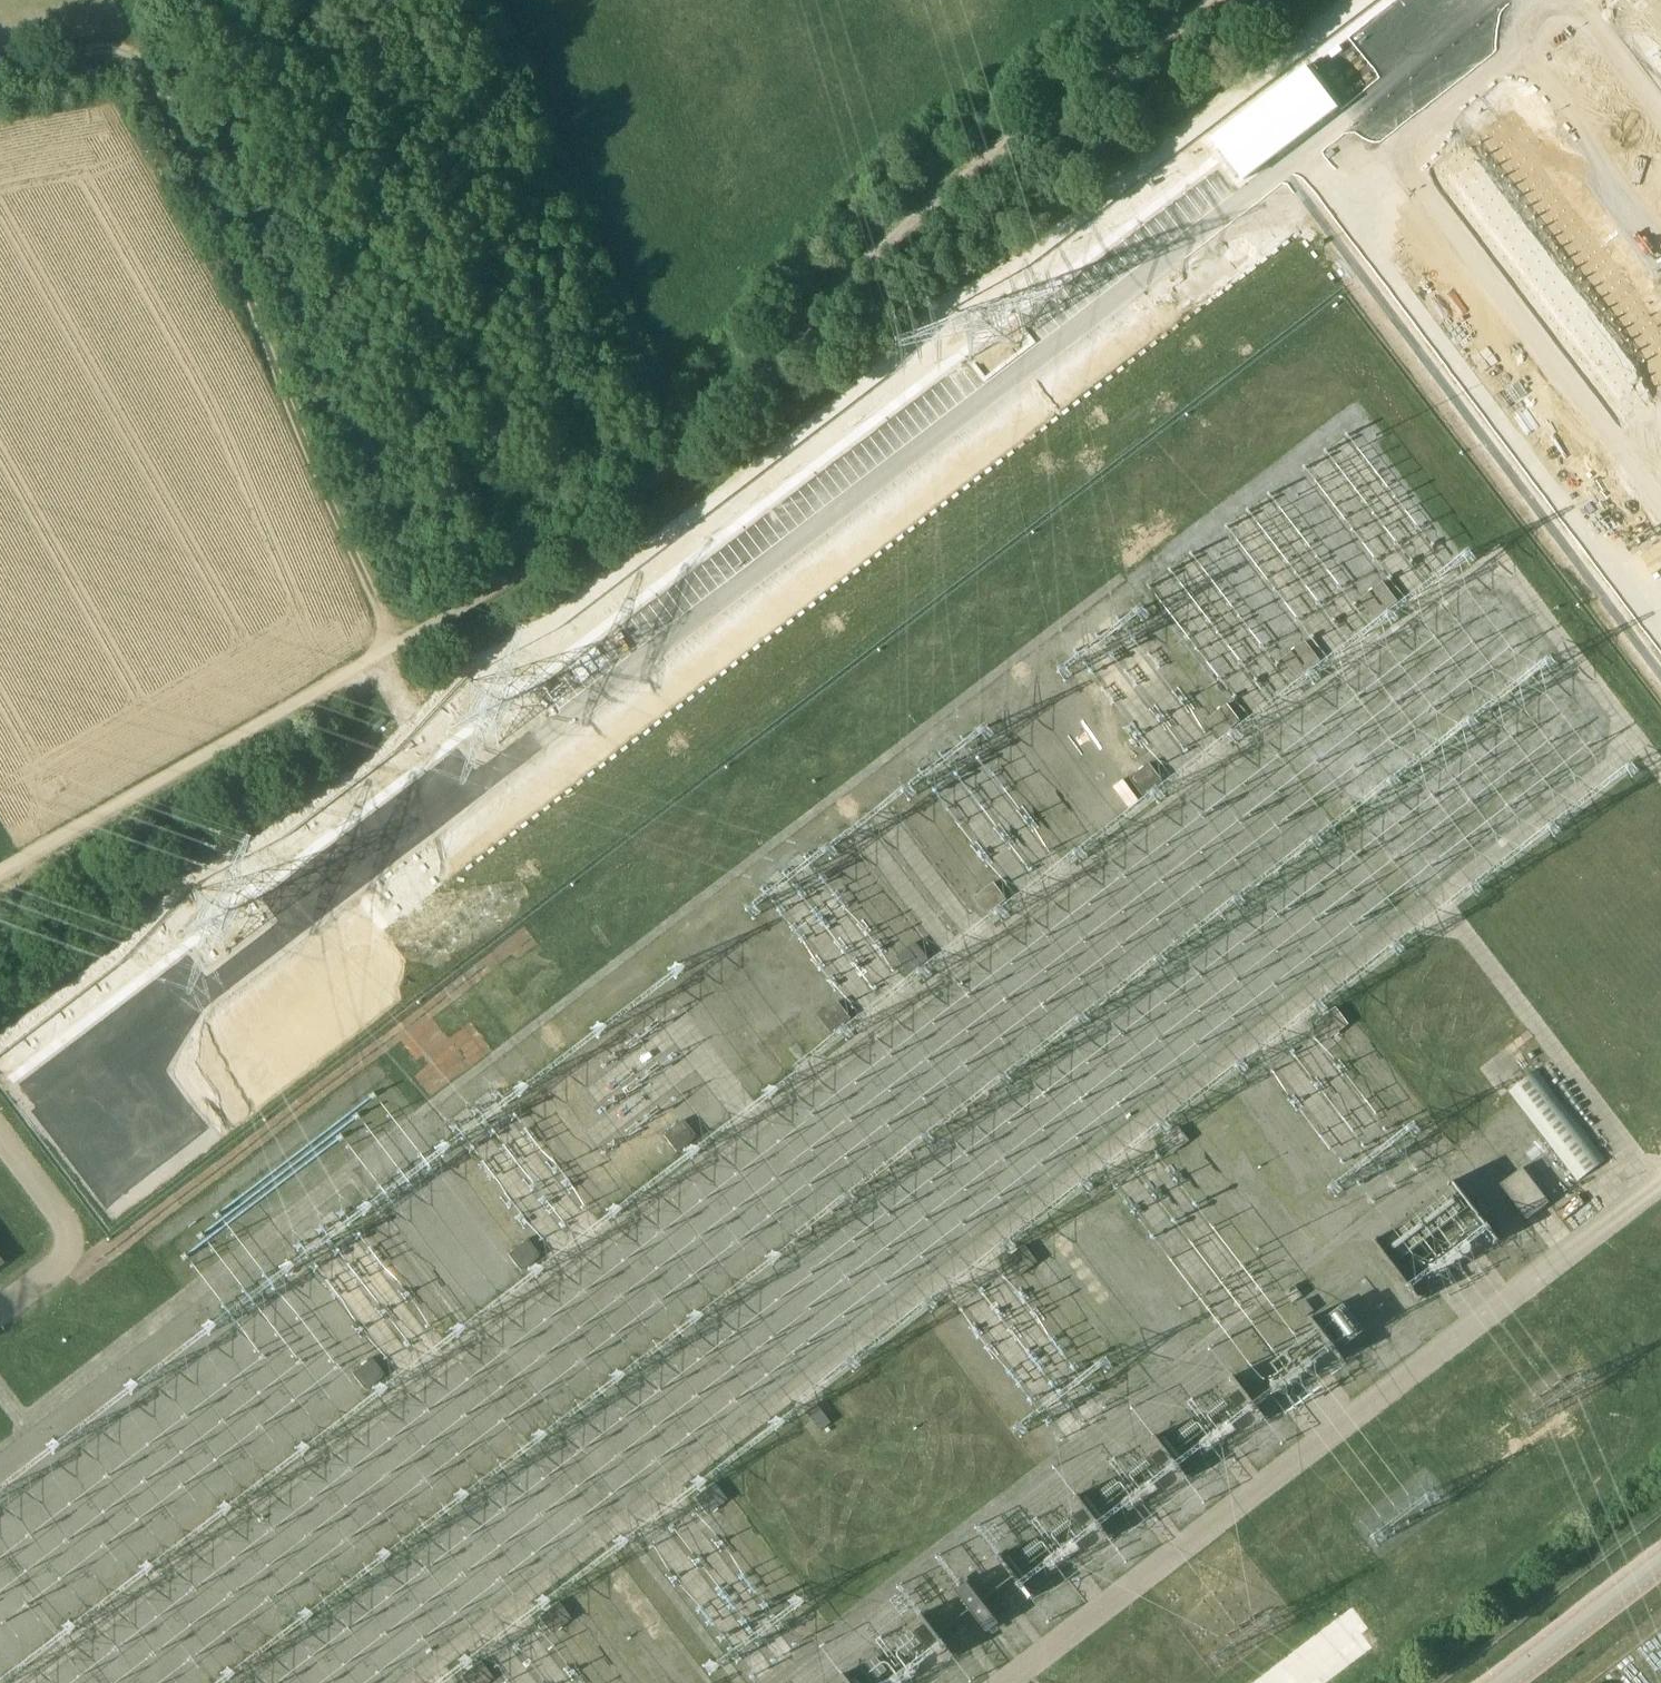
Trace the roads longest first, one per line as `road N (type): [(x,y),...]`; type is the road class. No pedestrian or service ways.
road 1 (unclassified): [(0,869),(390,652),(626,507),(818,323)]
road 2 (track): [(390,652),(205,173),(148,81),(130,60),(109,55),(0,73)]
road 3 (track): [(1227,0),(974,180),(818,323)]
road 4 (tertiary): [(1507,1682),(1660,1564)]

